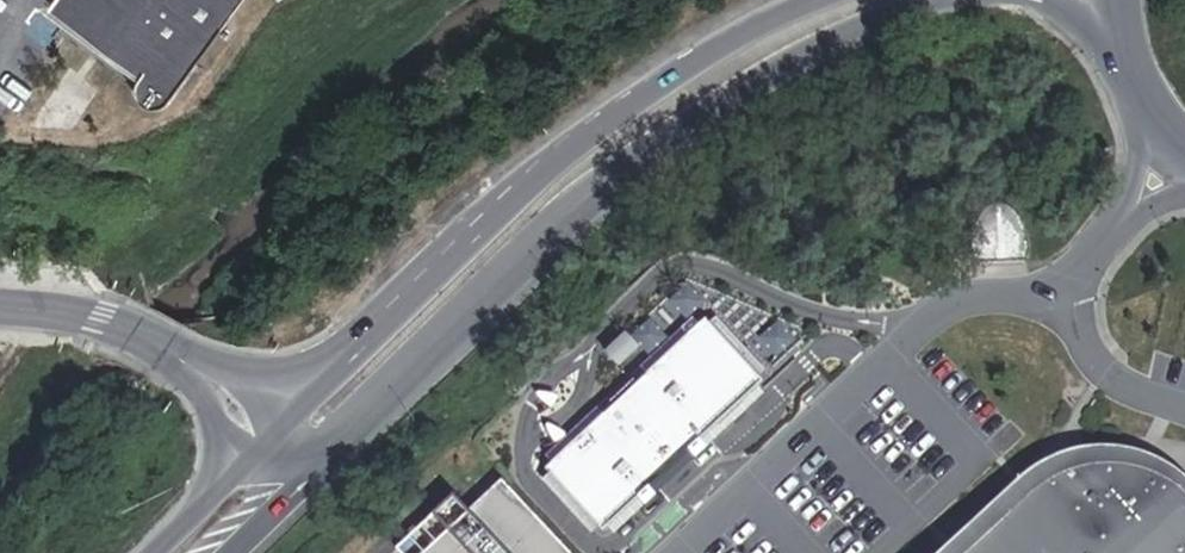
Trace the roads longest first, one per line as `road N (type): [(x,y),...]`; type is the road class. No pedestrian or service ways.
road 1 (secondary): [(313,475),(575,212),(781,66),(935,0)]
road 2 (secondary): [(813,0),(732,39),(568,149),(268,429)]
road 3 (unclassified): [(0,309),(80,316),(155,346),(268,429)]
road 4 (motorway): [(268,429),(151,552)]
road 5 (secondary): [(1110,47),(1146,124),(1184,163)]

